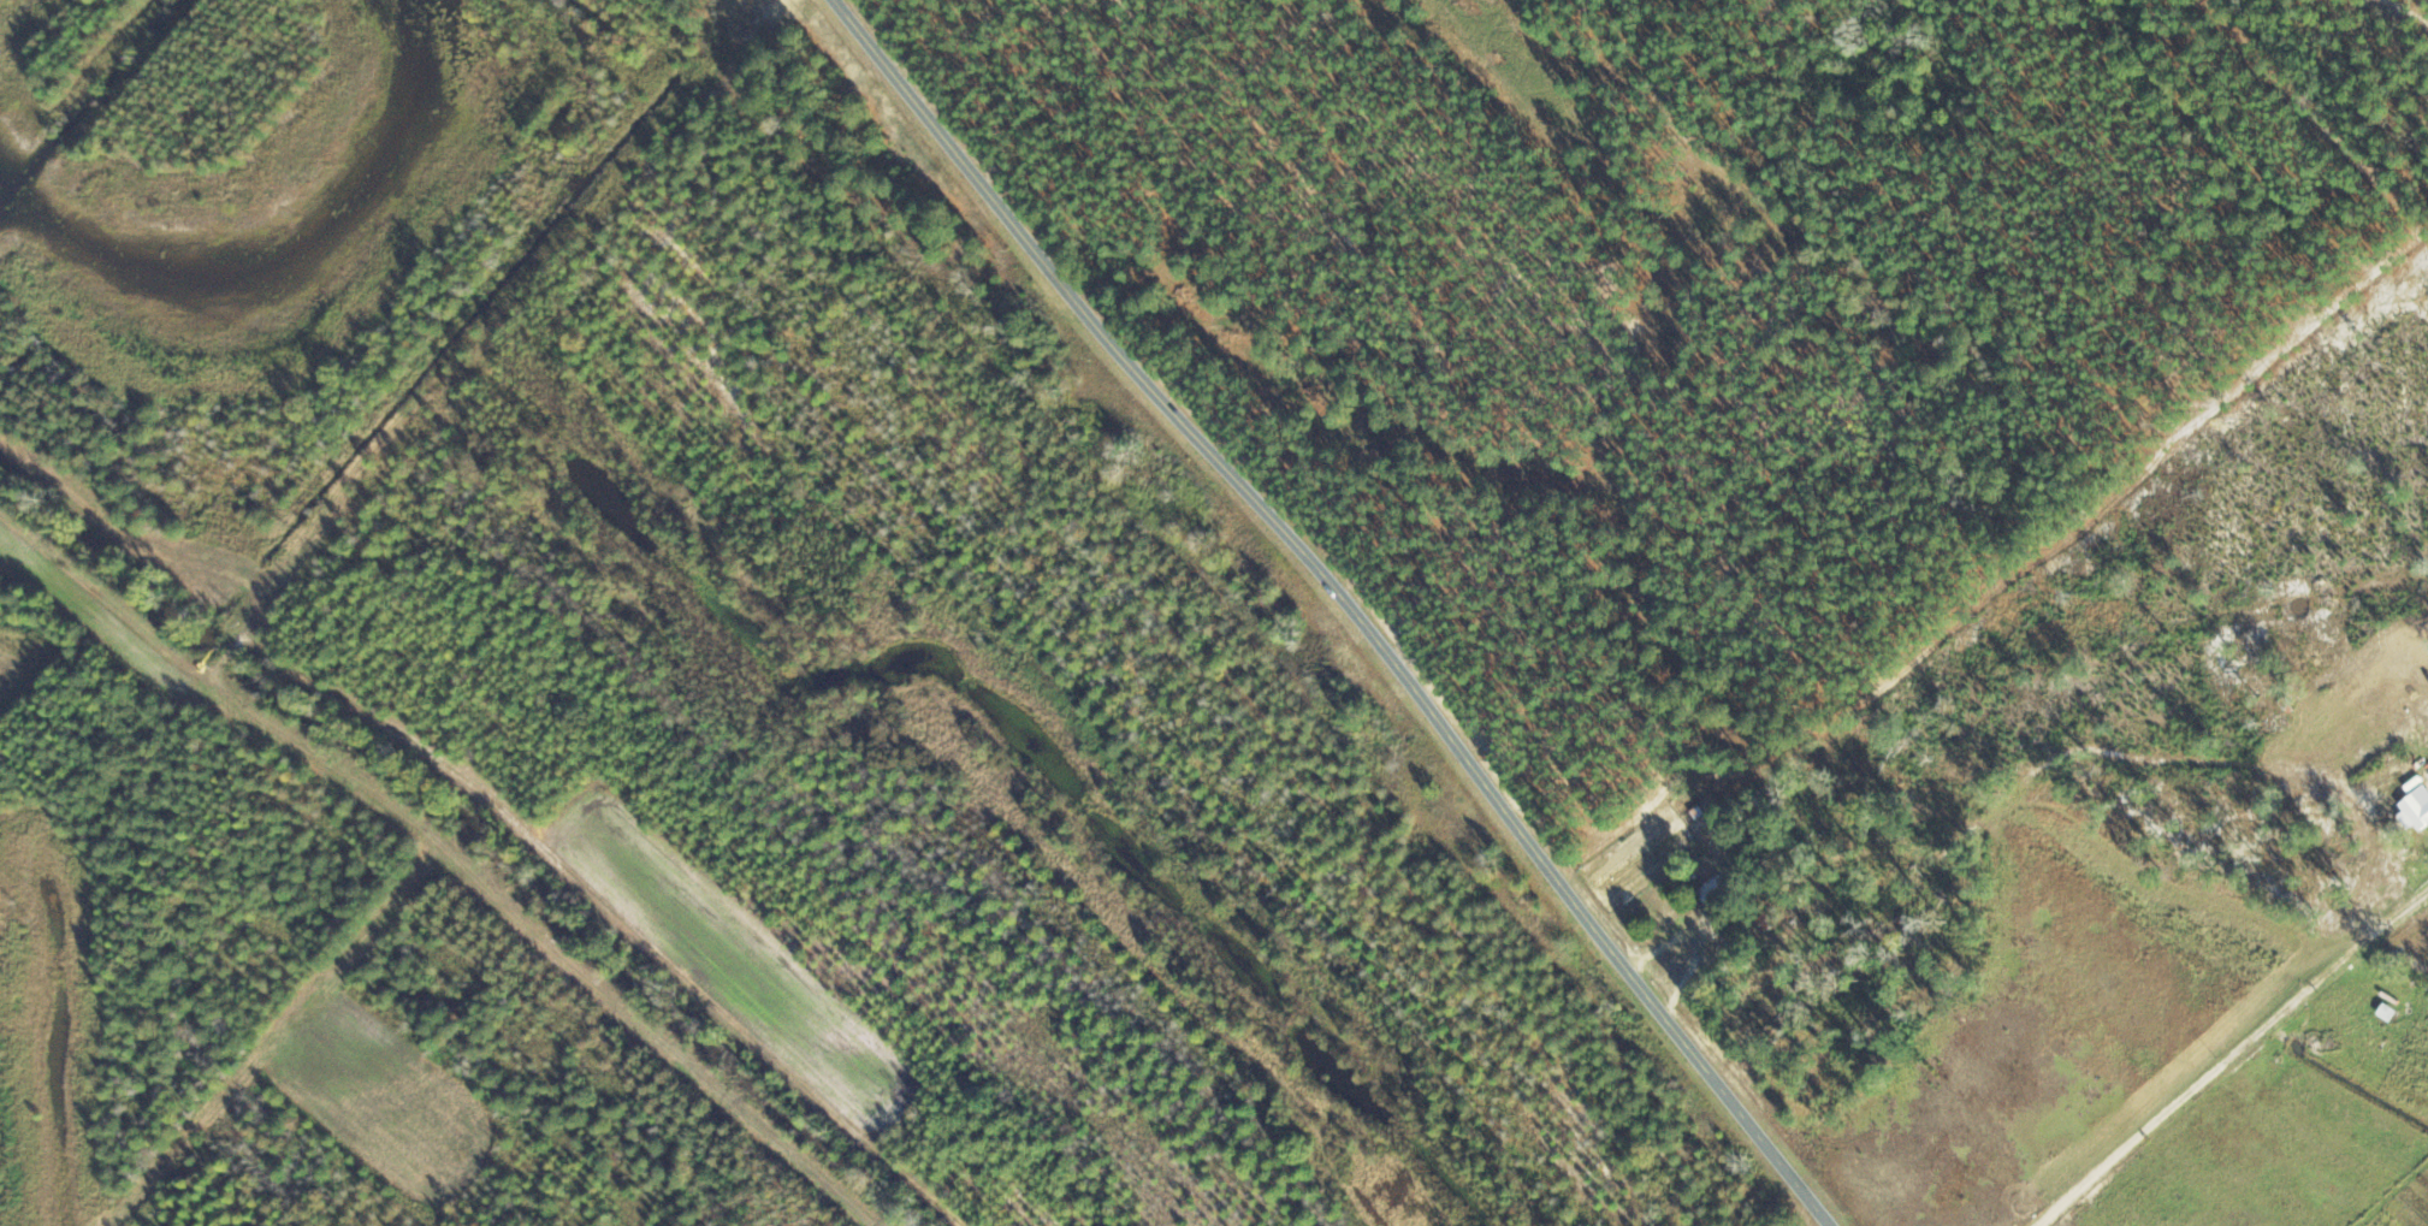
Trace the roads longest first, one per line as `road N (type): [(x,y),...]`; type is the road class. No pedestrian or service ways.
road 1 (residential): [(1832,1225),(1556,879),(1485,769),(1349,600),(1147,389),(834,0)]

